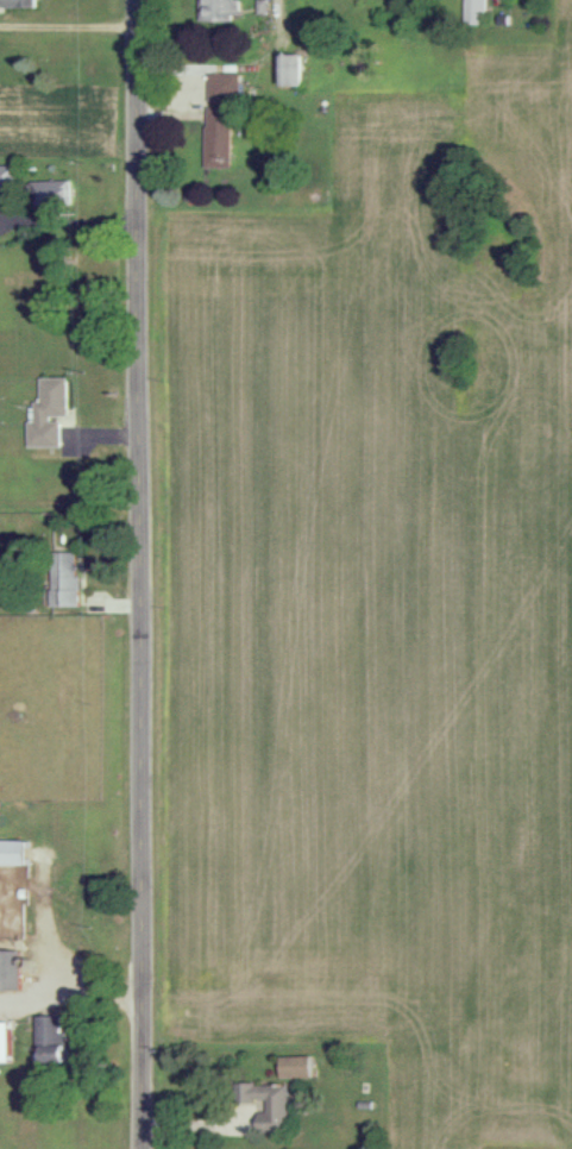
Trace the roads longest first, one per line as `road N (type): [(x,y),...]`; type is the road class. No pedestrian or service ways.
road 1 (tertiary): [(140,1148),(138,0)]

